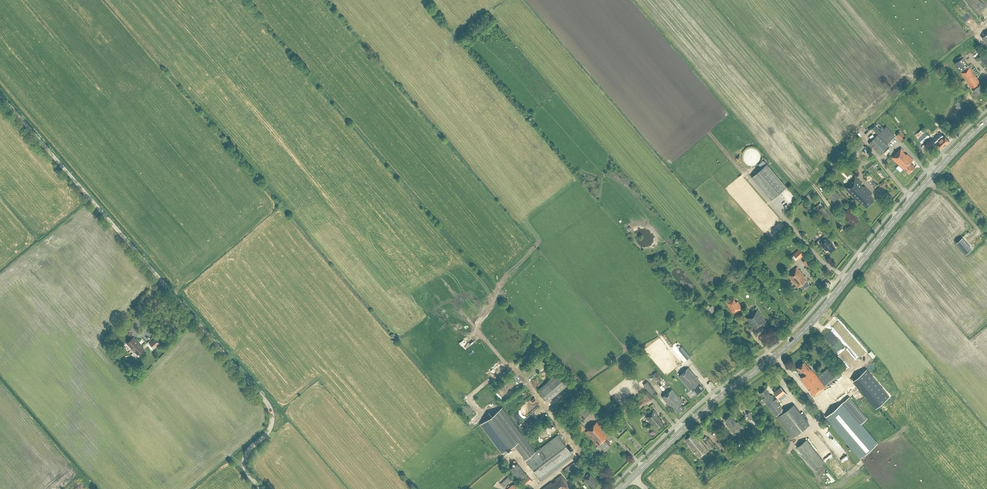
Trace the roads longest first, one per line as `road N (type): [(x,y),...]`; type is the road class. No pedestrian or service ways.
road 1 (unclassified): [(261,488),(244,459),(271,425),(268,404),(0,93)]
road 2 (primary): [(633,476),(811,323),(986,120)]

